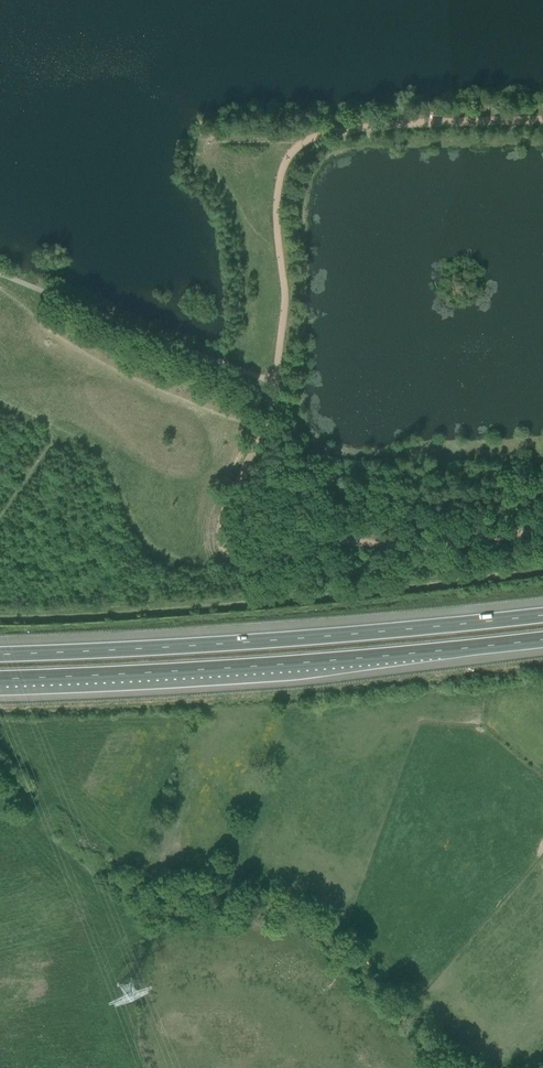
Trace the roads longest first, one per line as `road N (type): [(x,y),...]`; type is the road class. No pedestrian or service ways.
road 1 (track): [(0,618),(262,604),(542,568)]
road 2 (motorway): [(542,614),(273,641),(0,654)]
road 3 (motorway): [(0,678),(286,665),(542,640)]
road 4 (track): [(440,1067),(338,949),(267,903),(209,898)]

